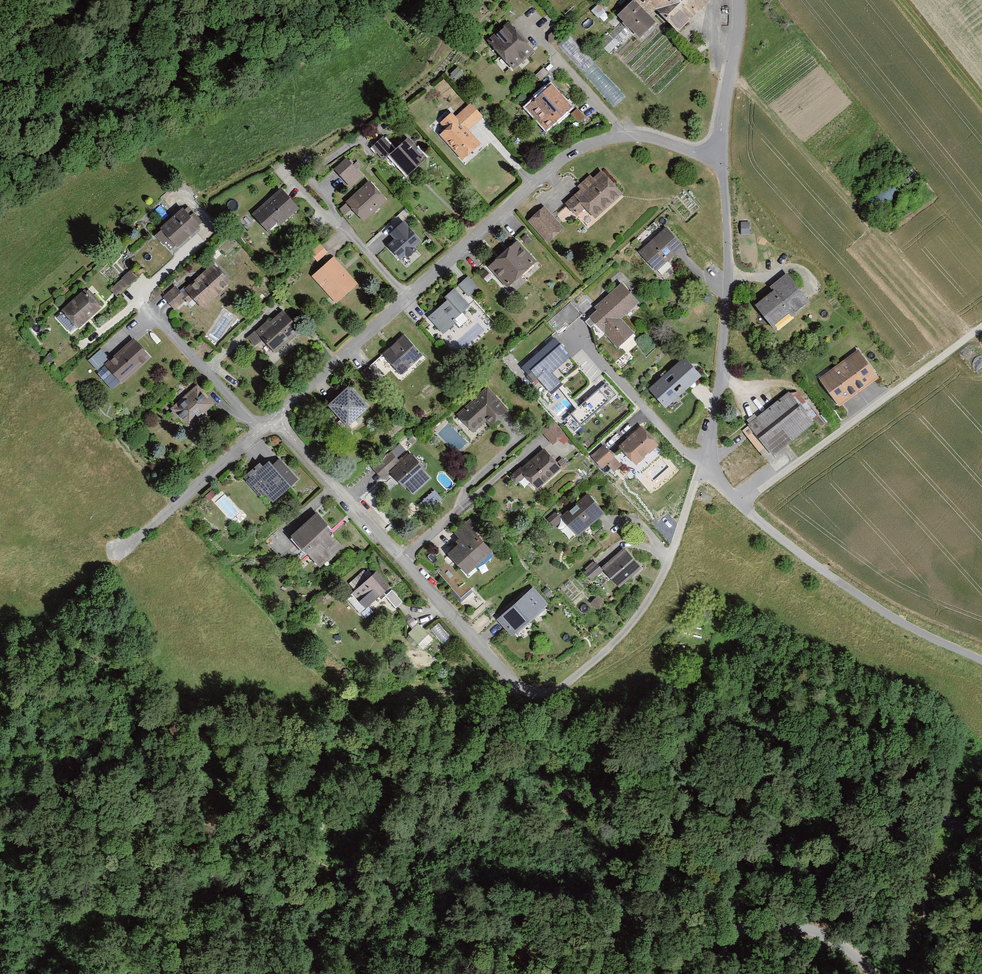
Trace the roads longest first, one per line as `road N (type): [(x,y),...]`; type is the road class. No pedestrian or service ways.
road 1 (residential): [(705,462),(647,600),(569,683),(539,694),(486,657),(272,416)]
road 2 (residential): [(272,416),(566,152),(618,135),(717,154)]
road 3 (track): [(0,204),(194,114),(377,0)]
road 4 (unclassified): [(981,657),(888,616),(766,530),(705,462)]
road 5 (unclassified): [(705,462),(722,306),(717,154)]
road 6 (track): [(981,326),(738,504)]
road 7 (track): [(100,715),(45,798),(93,860),(140,966)]
road 8 (unclassified): [(689,973),(684,960),(713,931),(816,921),(872,973)]
road 9 (residential): [(272,416),(118,554)]
road 10 (unclassified): [(717,154),(736,0)]

